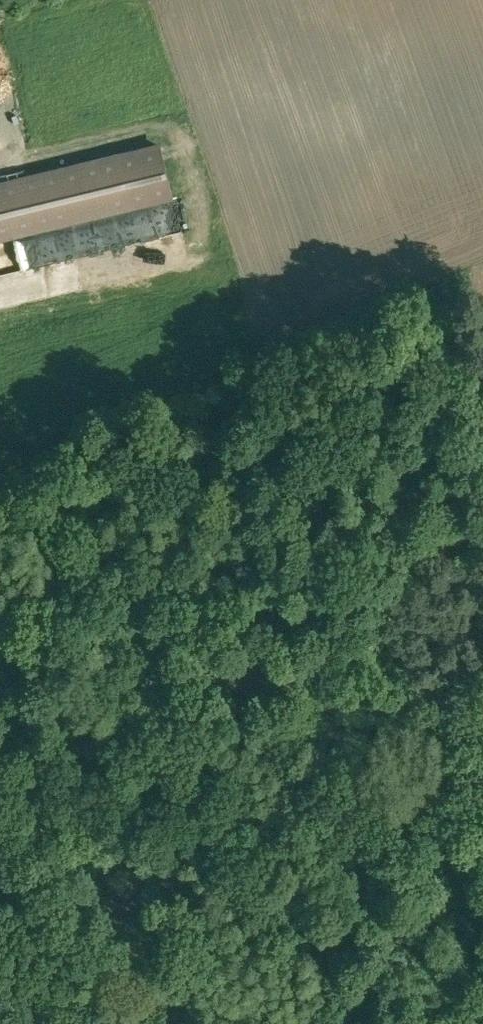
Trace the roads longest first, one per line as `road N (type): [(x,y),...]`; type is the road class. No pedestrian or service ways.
road 1 (residential): [(352,1023),(482,1002)]

